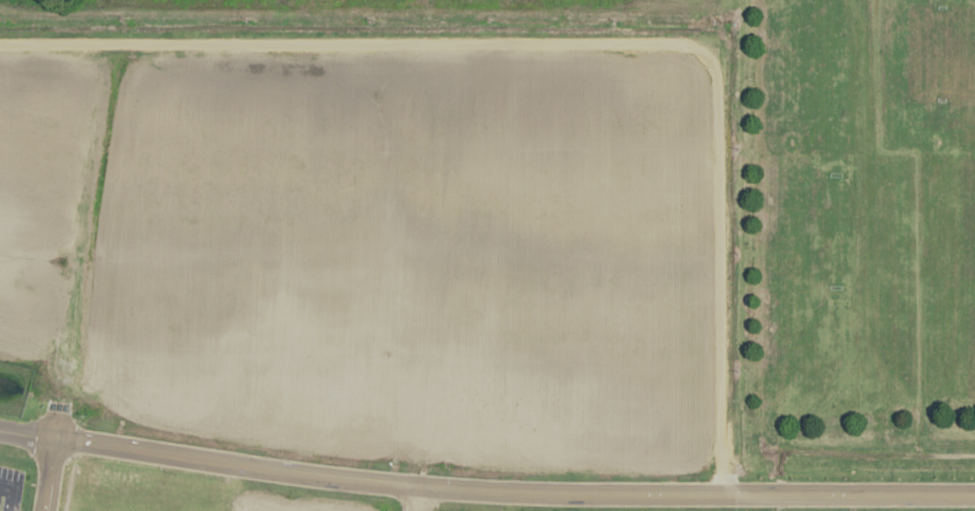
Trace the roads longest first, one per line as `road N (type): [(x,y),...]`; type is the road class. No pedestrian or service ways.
road 1 (residential): [(0,42),(666,40),(700,47),(720,81),(723,493)]
road 2 (residential): [(974,494),(485,489),(317,475),(55,436)]
road 3 (residential): [(743,493),(744,0)]

